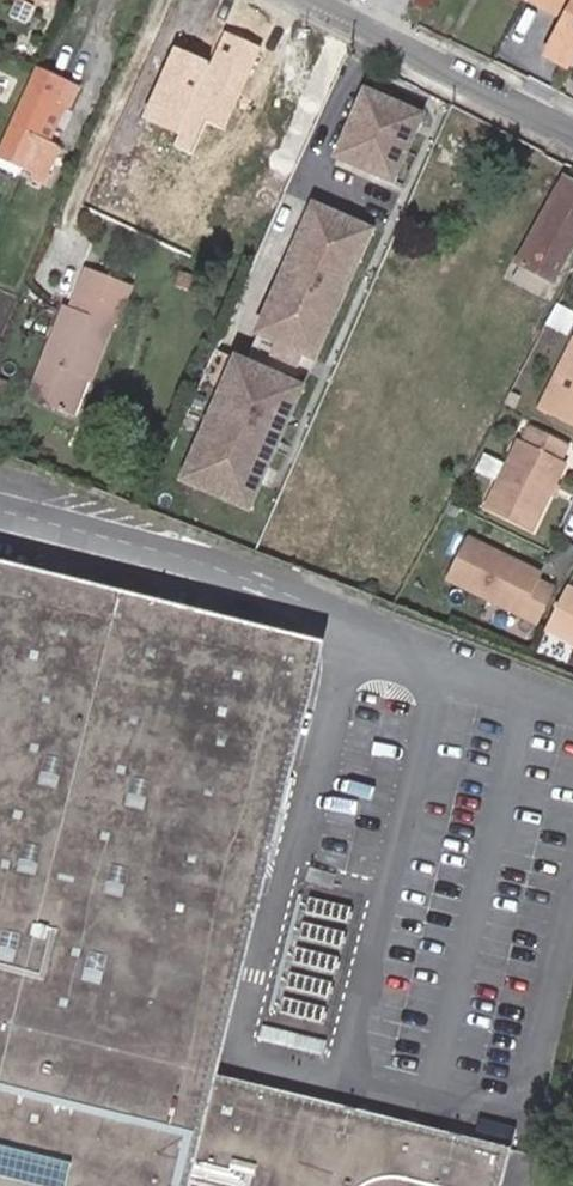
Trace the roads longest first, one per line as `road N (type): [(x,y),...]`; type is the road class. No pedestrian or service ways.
road 1 (residential): [(306,0),(572,135)]

